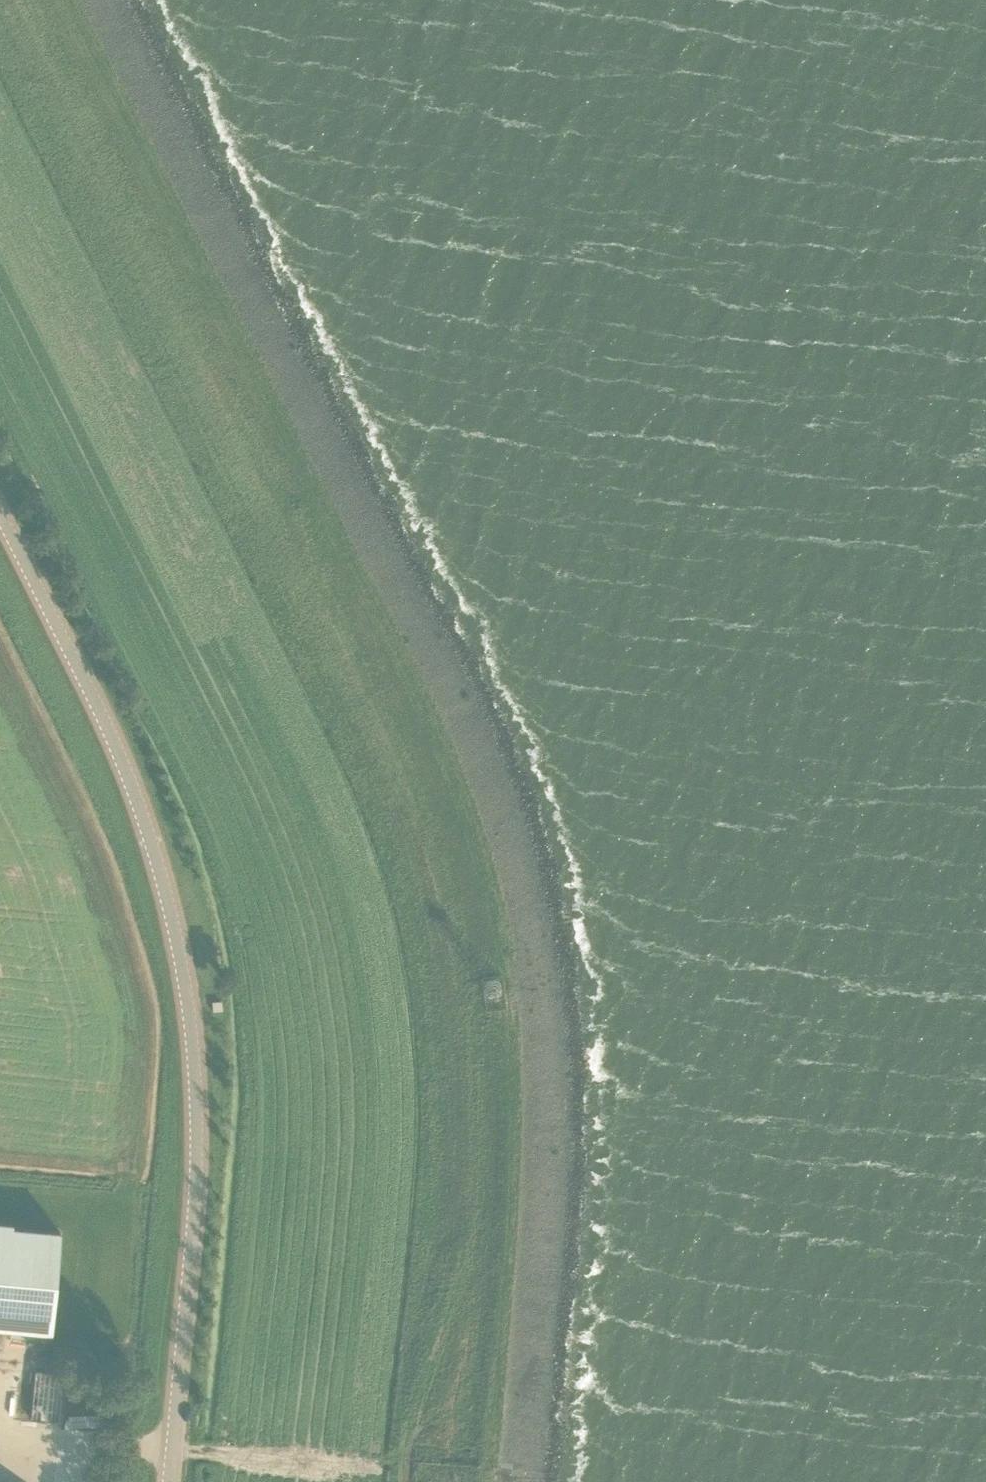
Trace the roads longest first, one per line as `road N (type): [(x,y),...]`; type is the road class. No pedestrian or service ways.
road 1 (tertiary): [(164,1481),(190,1201),(190,1044),(165,871),(125,758),(0,510)]
road 2 (track): [(382,1457),(167,1444)]

